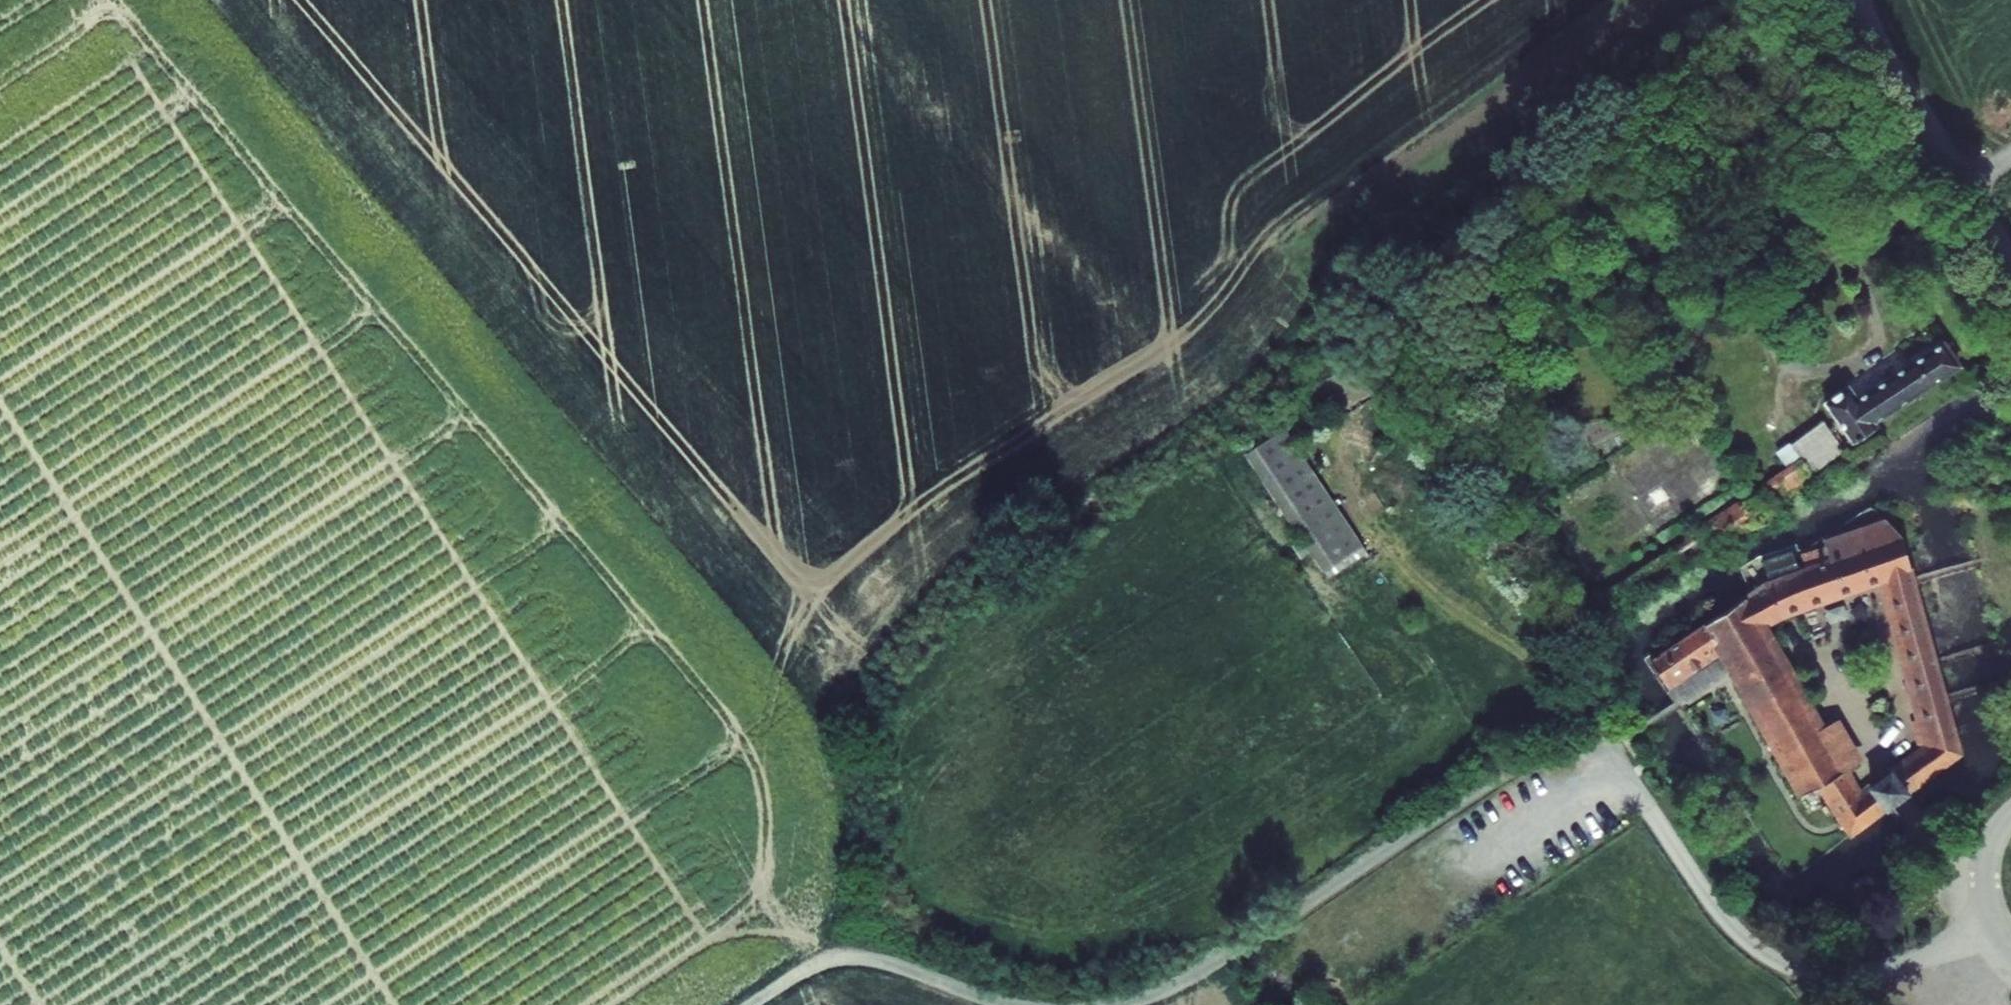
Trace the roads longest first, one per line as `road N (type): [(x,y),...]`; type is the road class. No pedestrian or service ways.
road 1 (track): [(1996,909),(1925,956),(1876,973),(1798,964),(1746,932),(1710,895),(1611,745),(1525,768),(1204,975),(1155,998),(1103,1004)]
road 2 (unclassified): [(2010,259),(1861,0)]
road 3 (track): [(1017,1004),(850,953),(769,1004)]
road 4 (unclassified): [(2010,937),(1987,877),(1995,835),(2010,816)]

